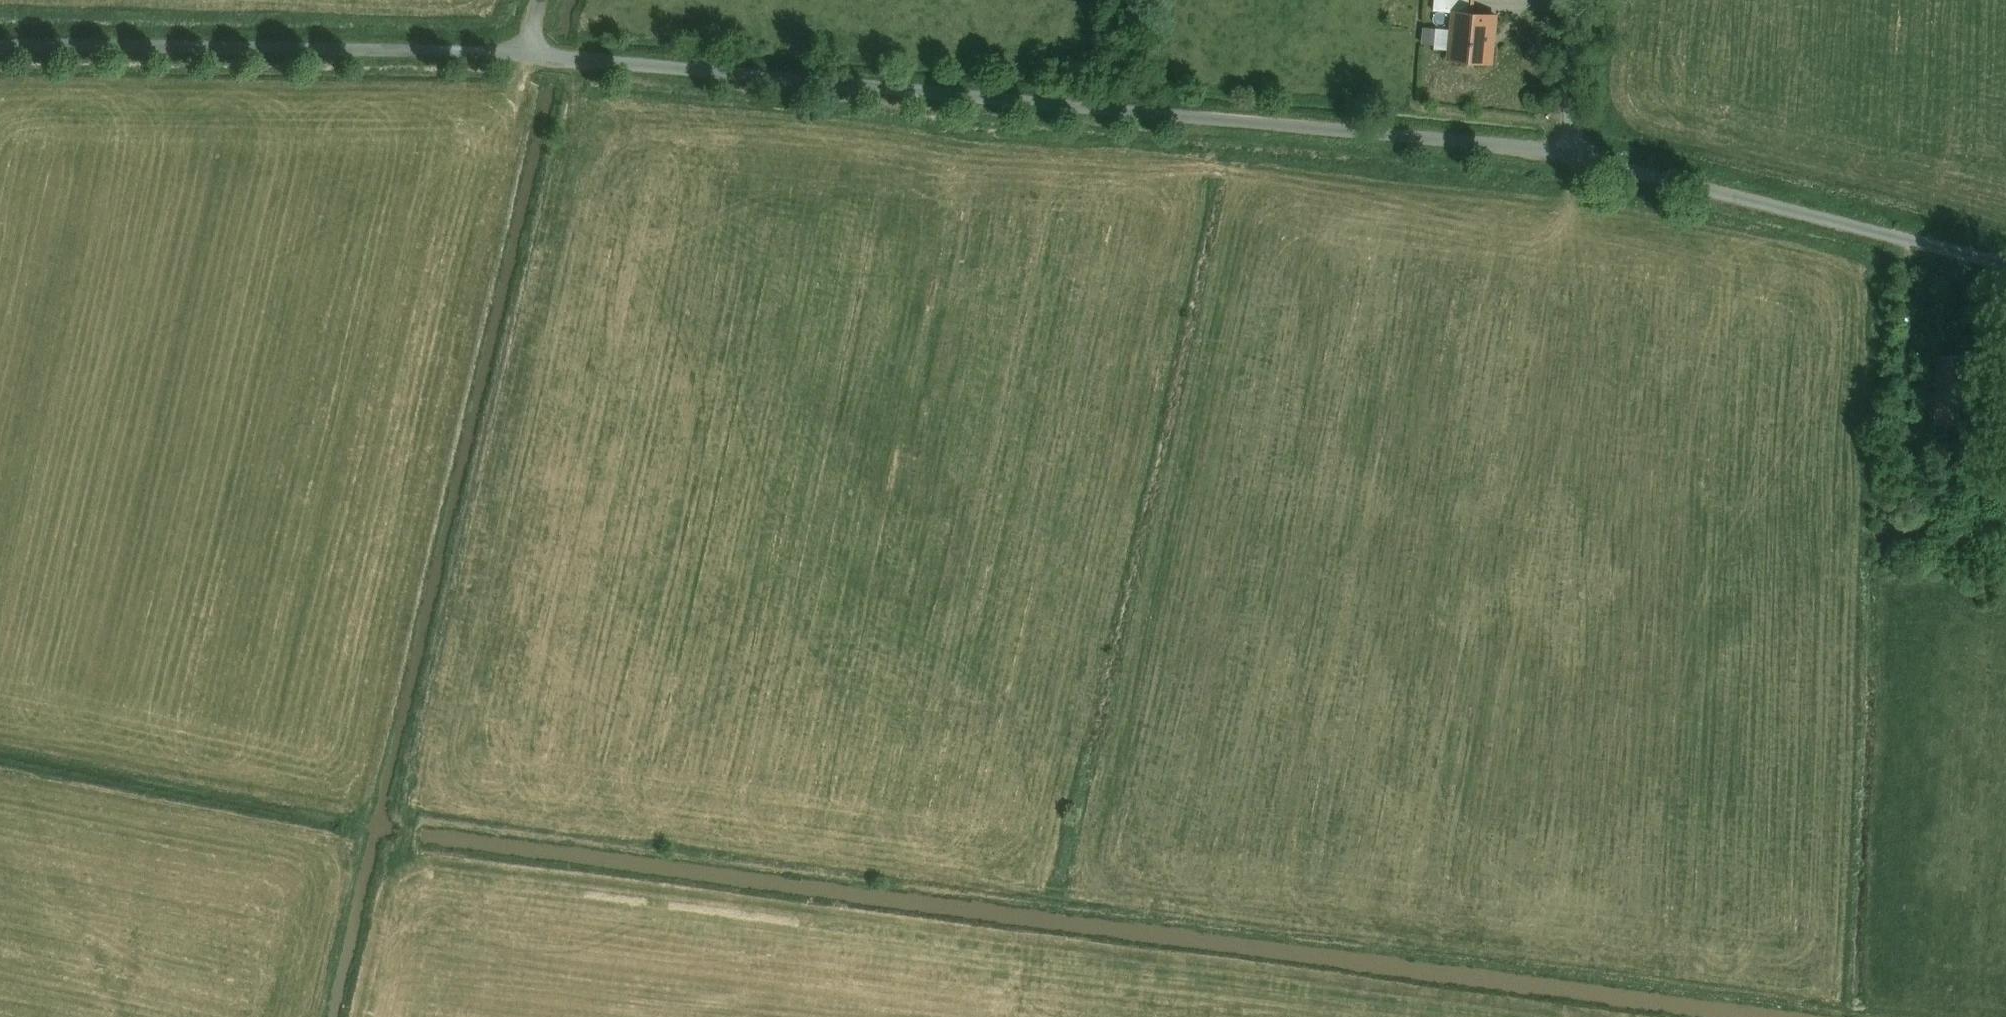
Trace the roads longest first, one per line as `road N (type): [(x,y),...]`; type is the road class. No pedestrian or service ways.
road 1 (unclassified): [(2005,267),(1558,153),(529,52)]
road 2 (unclassified): [(0,38),(248,34),(529,52)]

